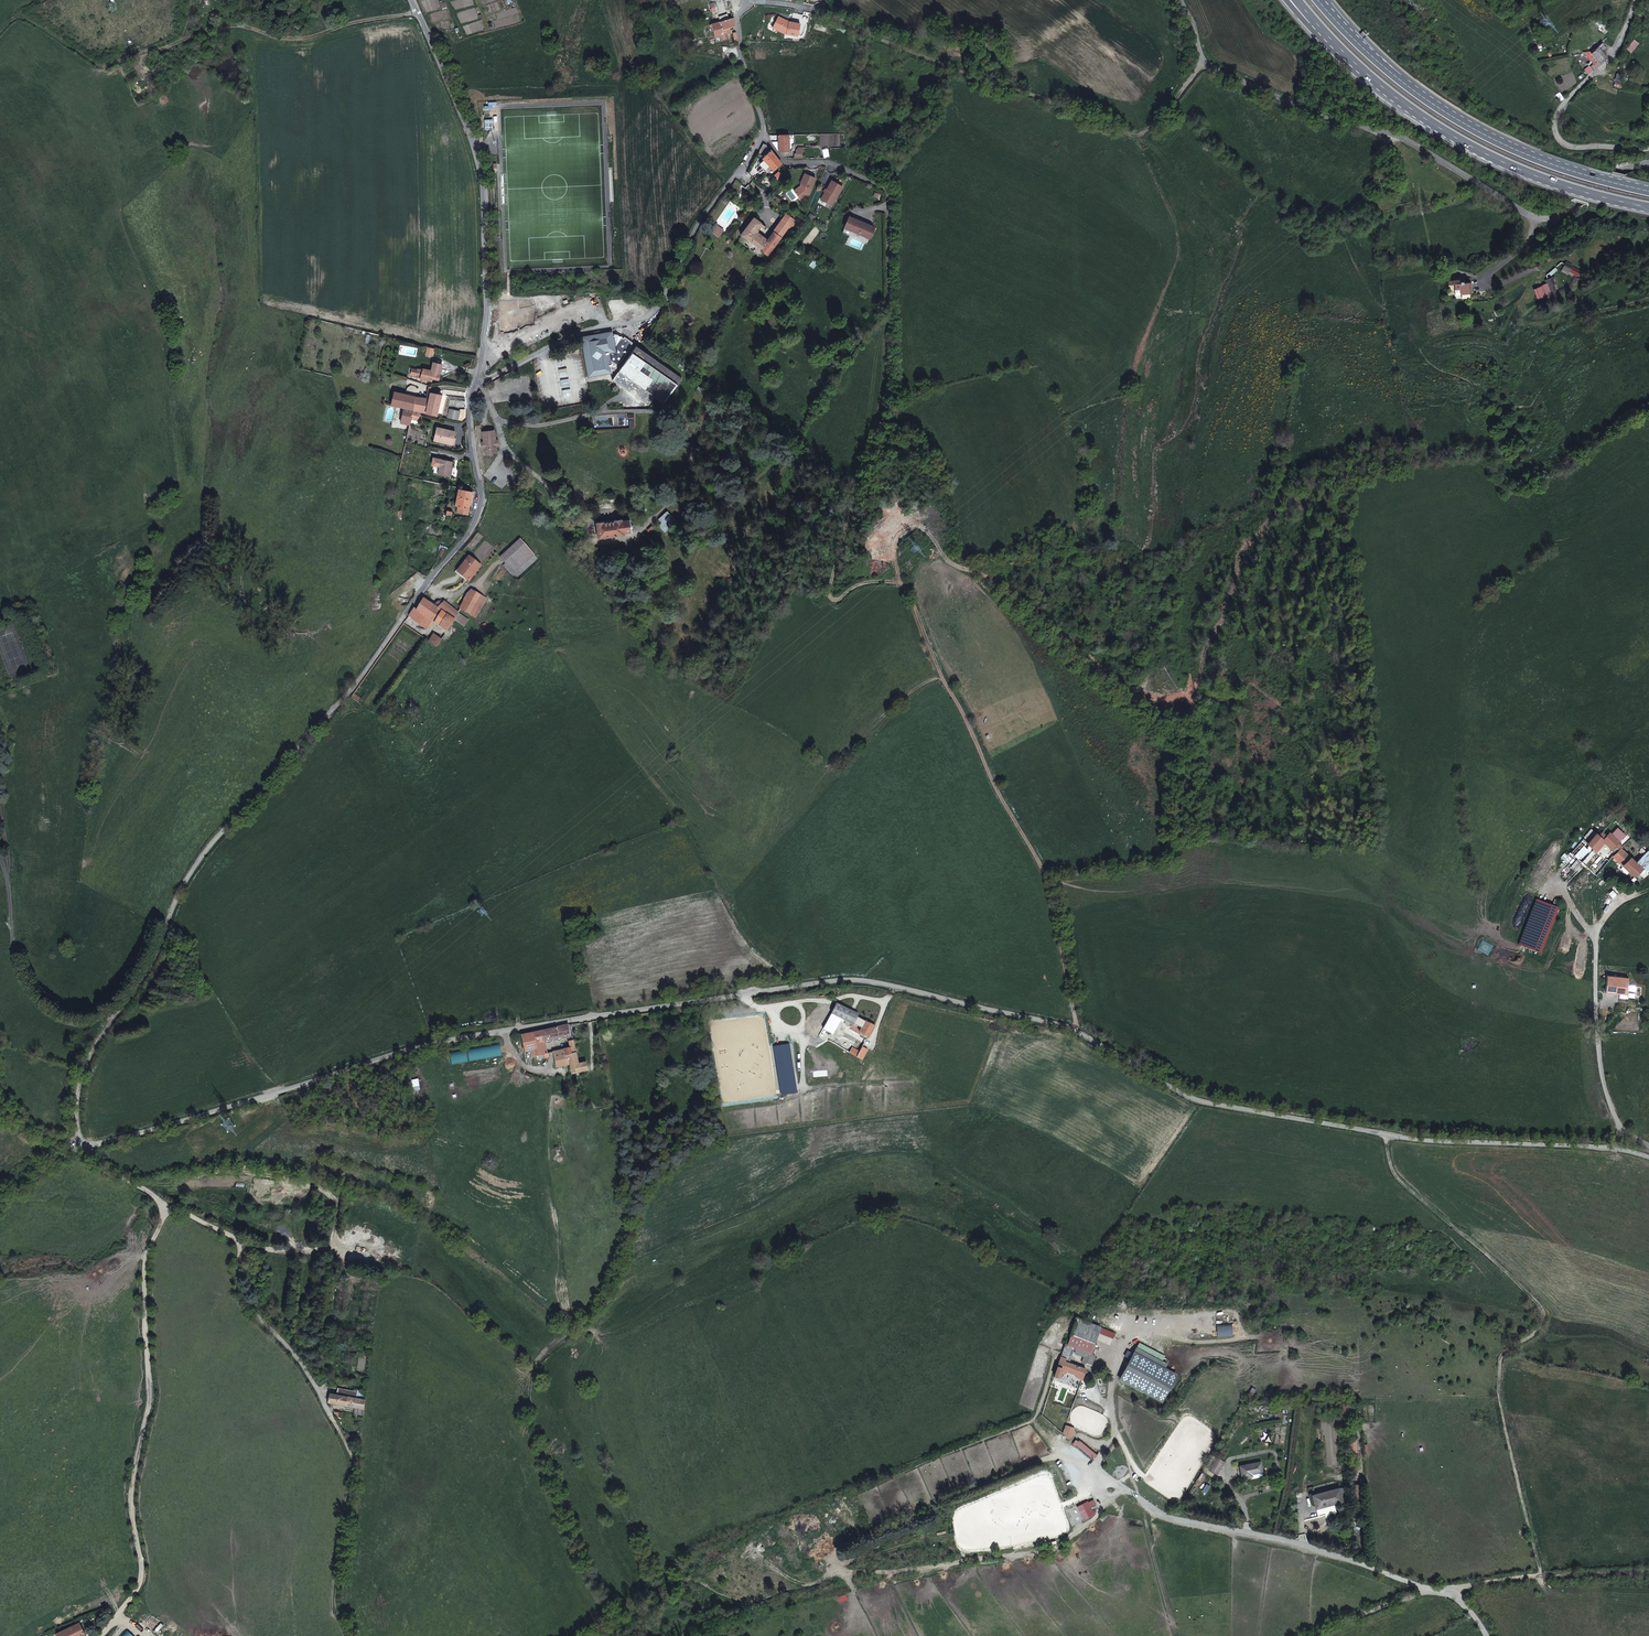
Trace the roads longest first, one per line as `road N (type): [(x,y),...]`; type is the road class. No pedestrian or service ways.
road 1 (unclassified): [(1648,1157),(1614,1147),(1435,1139),(1205,1098),(1077,1033),(854,976),(498,1026),(82,1144)]
road 2 (track): [(1077,1033),(1048,881),(943,681),(918,606),(891,581),(866,582),(832,599),(829,588),(841,539),(867,502),(890,405),(887,196),(879,184)]
road 3 (residential): [(476,386),(469,435),(481,514),(185,877),(122,1012)]
road 4 (unclassified): [(1648,164),(1561,215),(1530,217),(1393,130),(1331,121),(1206,62),(1183,0)]
road 5 (track): [(82,1144),(160,1206),(141,1275),(150,1388),(130,1501),(142,1554),(138,1585),(100,1635)]
road 6 (residential): [(476,386),(574,335),(640,322),(661,305),(696,226),(763,138),(738,27),(752,0)]
road 7 (track): [(160,1206),(241,1240),(236,1282),(307,1368),(355,1455),(338,1601),(349,1635)]
road 8 (track): [(1042,1459),(841,1544),(820,1582),(745,1603),(690,1581),(590,1635)]
road 9 (track): [(756,0),(809,10),(919,59),(1139,133),(1206,62)]
road 10 (track): [(0,32),(18,14),(28,16),(105,67),(219,28),(304,38),(418,14)]
road 11 (unclassified): [(1486,1635),(1452,1595),(1296,1542),(1164,1516),(1103,1475)]
road 12 (residential): [(412,0),(464,112),(480,168),(490,315),(476,386)]
road 13 (trunk): [(1313,20),(1383,87),(1486,155),(1548,182),(1648,208)]
road 14 (track): [(829,1567),(851,1573),(1035,1554),(1066,1543),(1120,1486)]
road 15 (trunk): [(1648,191),(1494,139),(1377,60)]
road 16 (unclassified): [(122,1012),(73,1025),(49,1013),(15,959),(0,806)]
road 17 (unclassified): [(1637,0),(1610,60),(1576,89),(1555,123),(1563,145),(1648,150)]
road 18 (track): [(1438,1591),(1648,1571)]
road 19 (unclassified): [(122,1012),(89,1071),(82,1144)]
road 20 (track): [(1149,1505),(1179,1635)]
road 21 (track): [(82,1144),(37,1133),(0,1074)]

